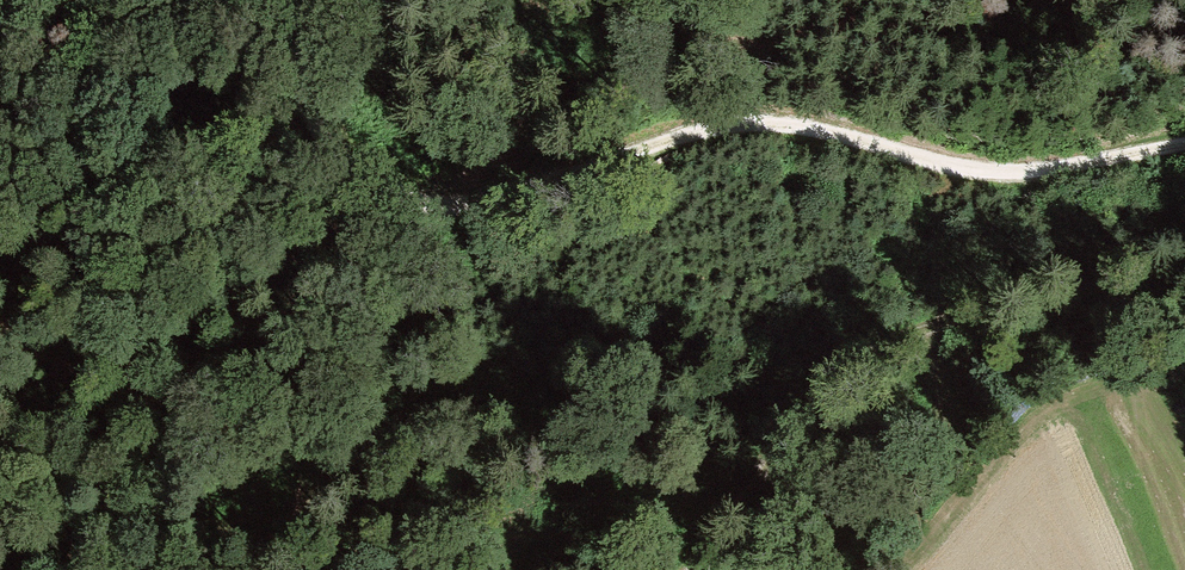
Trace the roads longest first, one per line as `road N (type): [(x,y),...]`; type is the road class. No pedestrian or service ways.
road 1 (track): [(1184,149),(974,172),(852,137),(781,125),(723,126),(478,211),(434,212)]
road 2 (track): [(1026,298),(841,382),(738,474),(669,569)]
road 3 (track): [(461,211),(587,66),(705,0)]
road 4 (track): [(434,212),(359,182),(315,134),(296,73),(304,0)]

